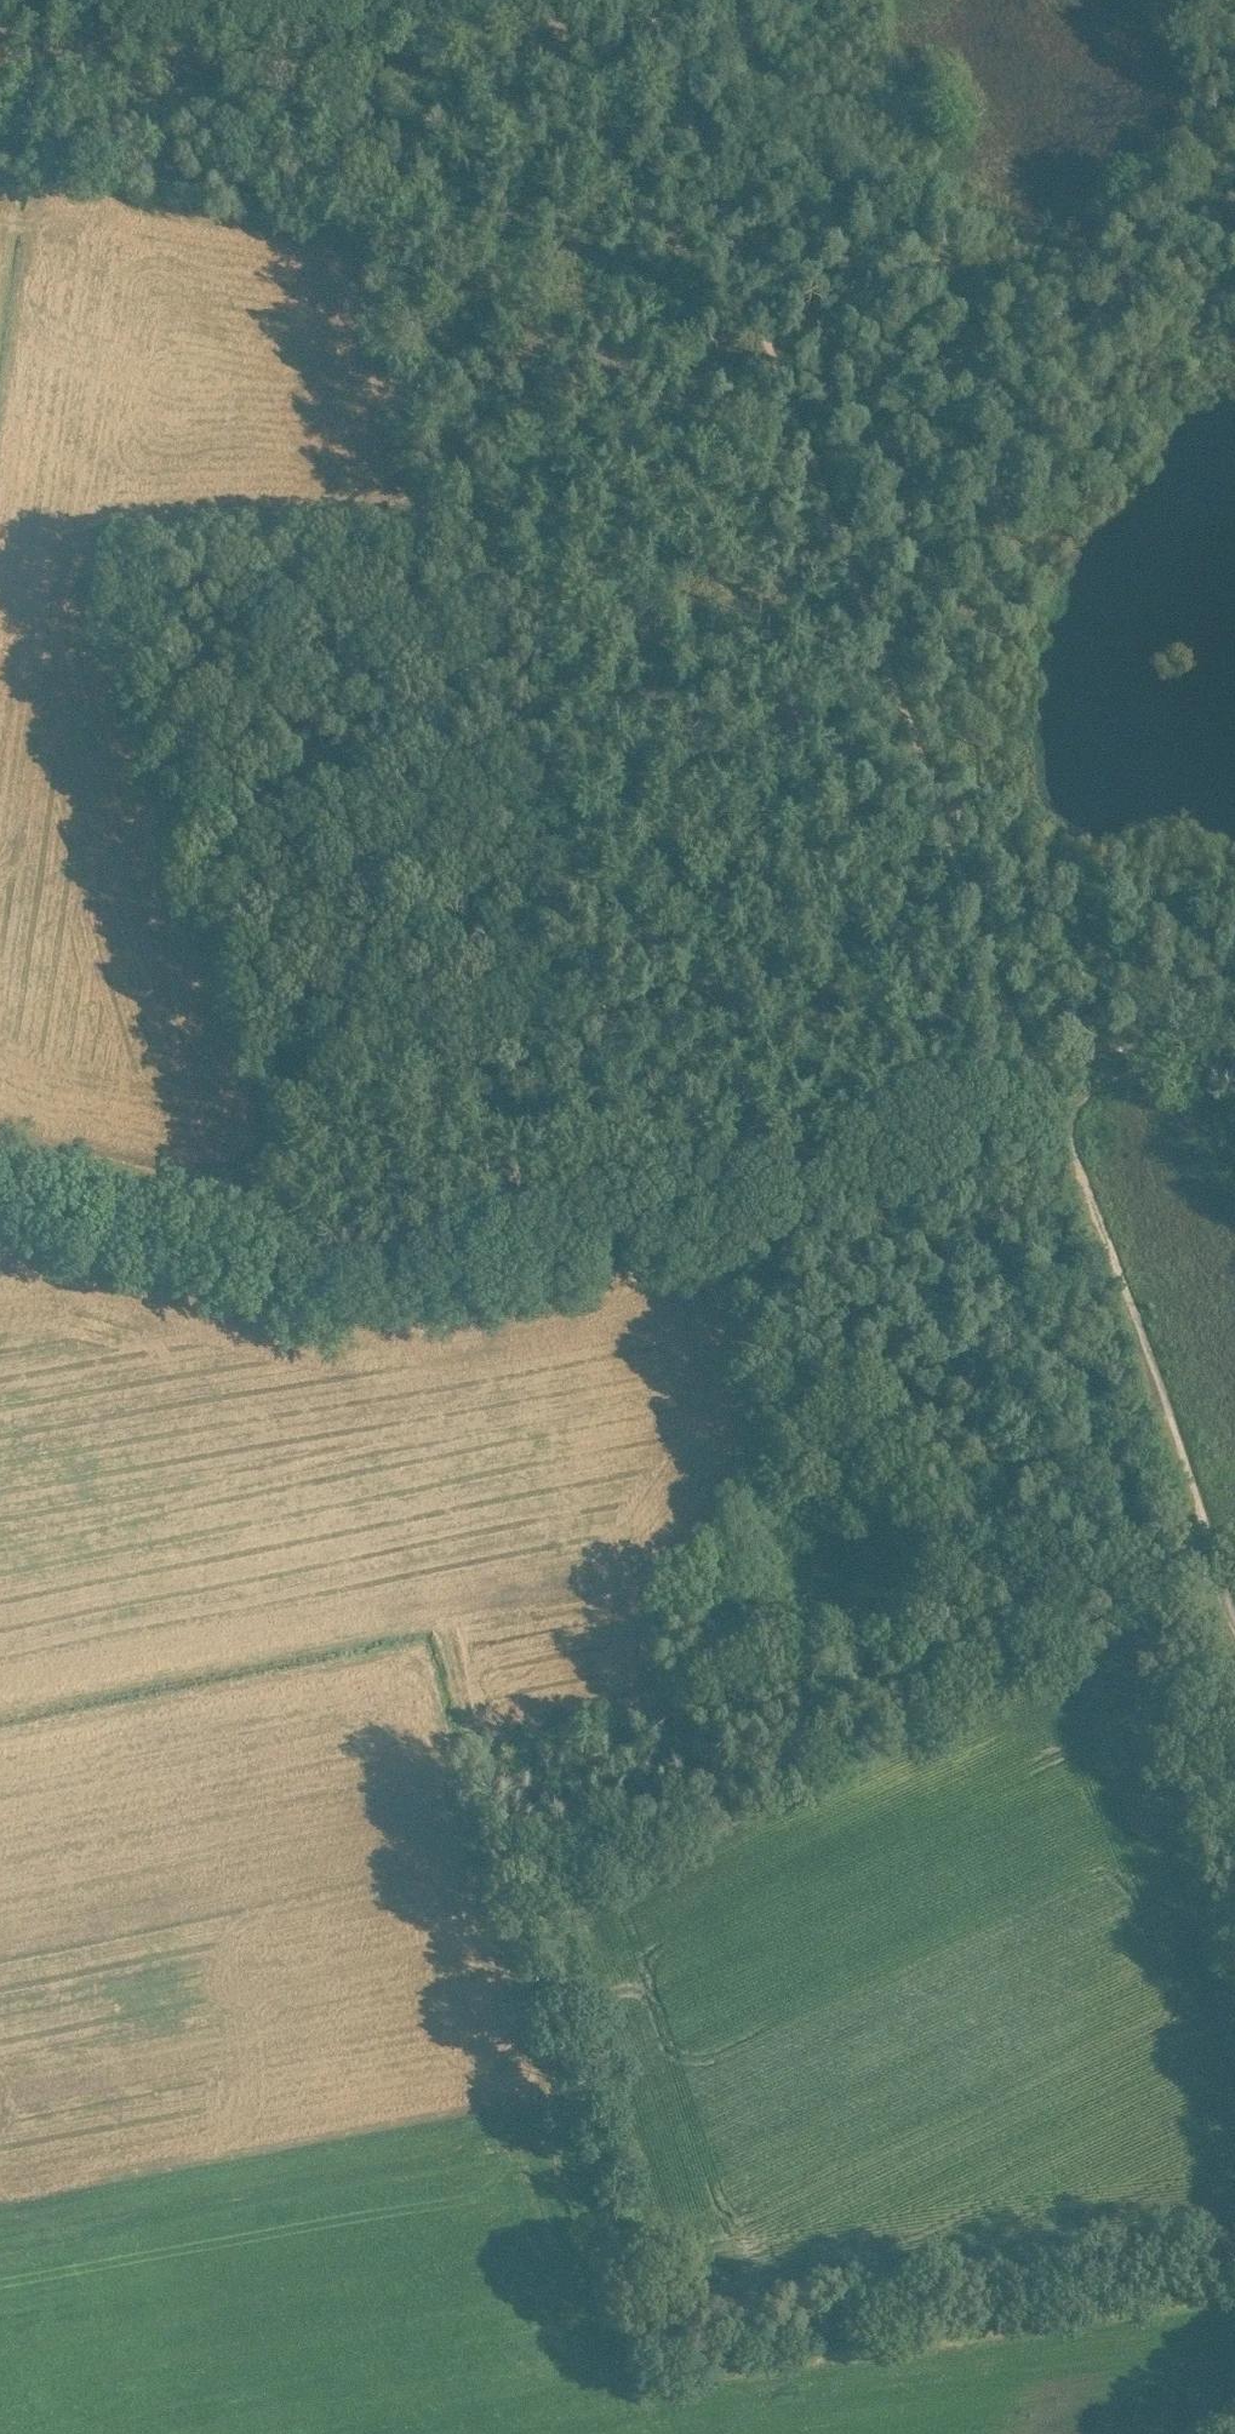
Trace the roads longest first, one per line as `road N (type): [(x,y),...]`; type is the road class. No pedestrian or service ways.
road 1 (track): [(1040,1106),(653,78),(632,0)]
road 2 (track): [(1234,1618),(1040,1106)]

